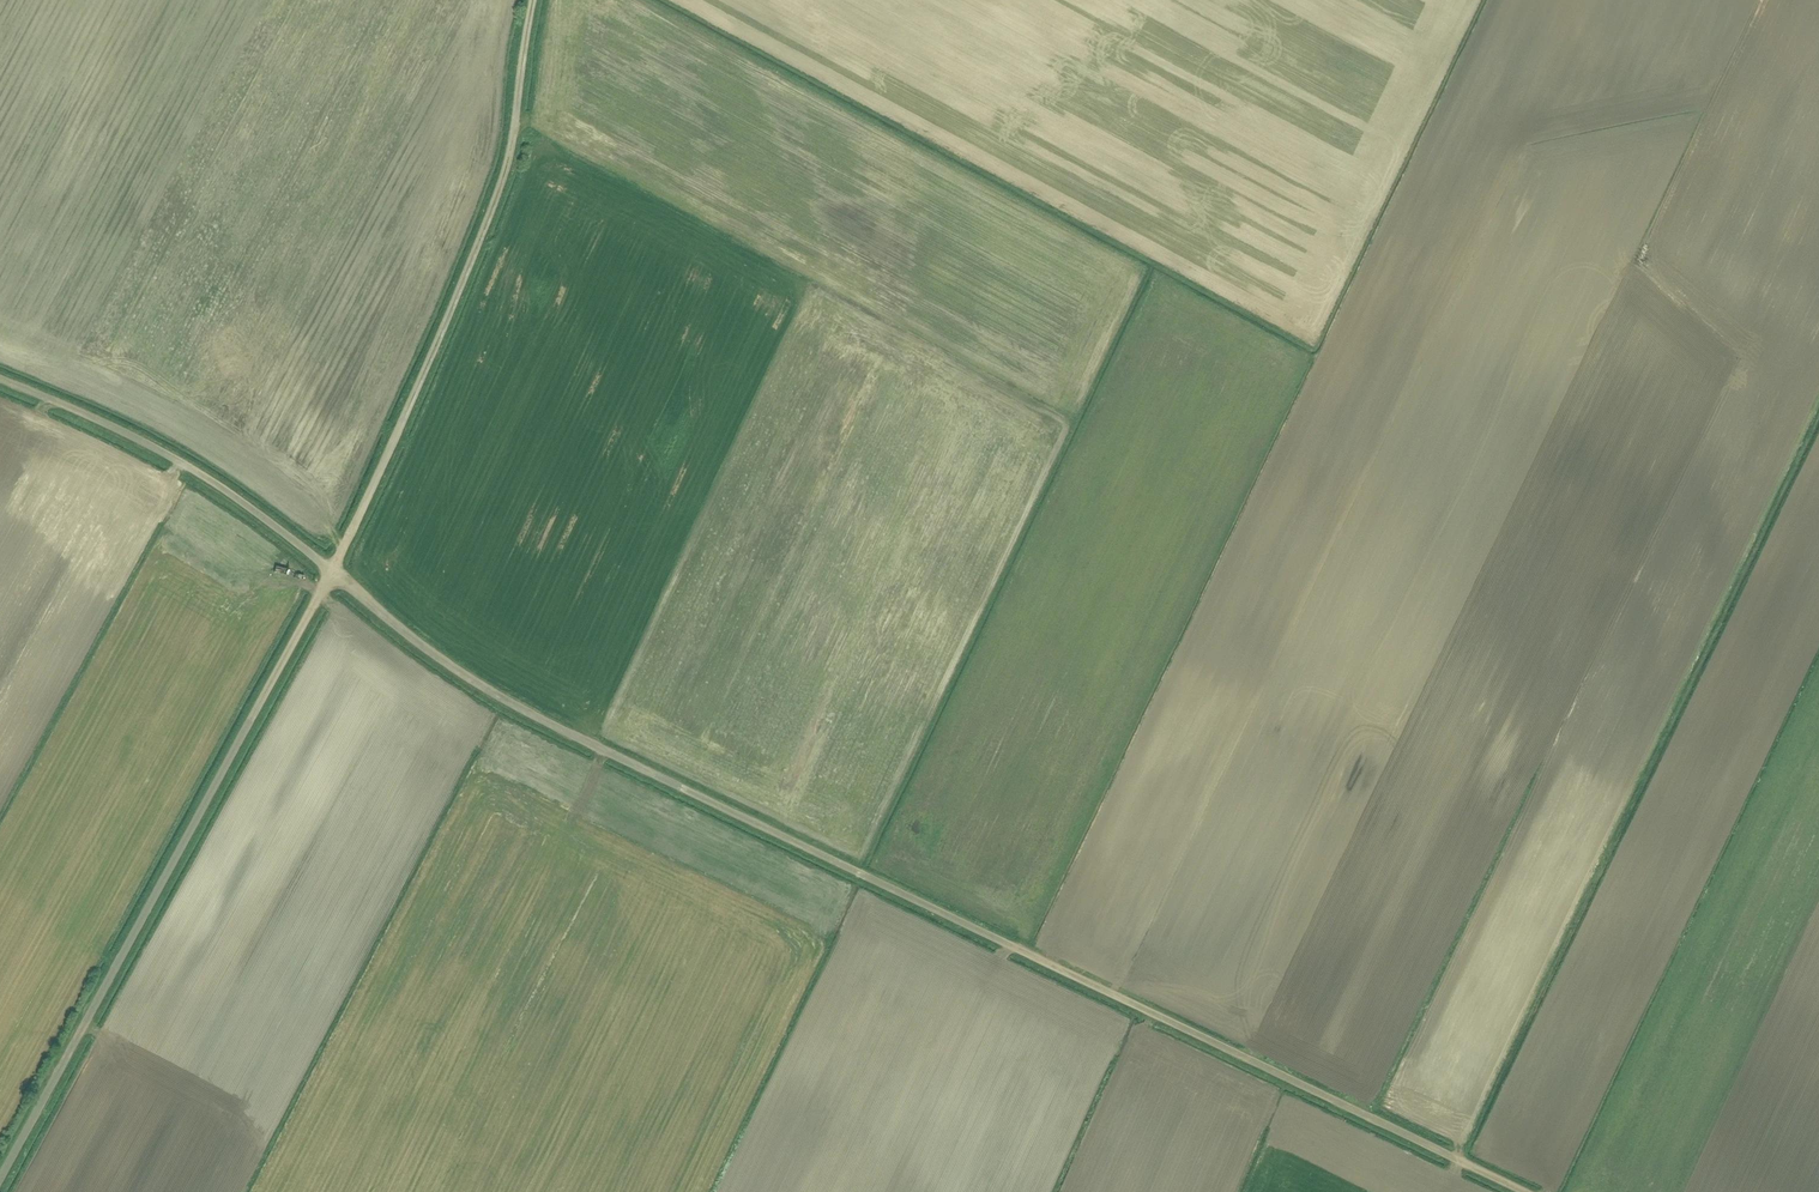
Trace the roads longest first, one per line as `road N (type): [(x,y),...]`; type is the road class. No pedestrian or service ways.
road 1 (unclassified): [(1517,1191),(599,752),(442,660),(331,573)]
road 2 (unclassified): [(331,573),(0,1170)]
road 3 (unclassified): [(531,0),(496,195),(331,573)]
road 4 (unclassified): [(331,573),(169,456),(0,379)]

